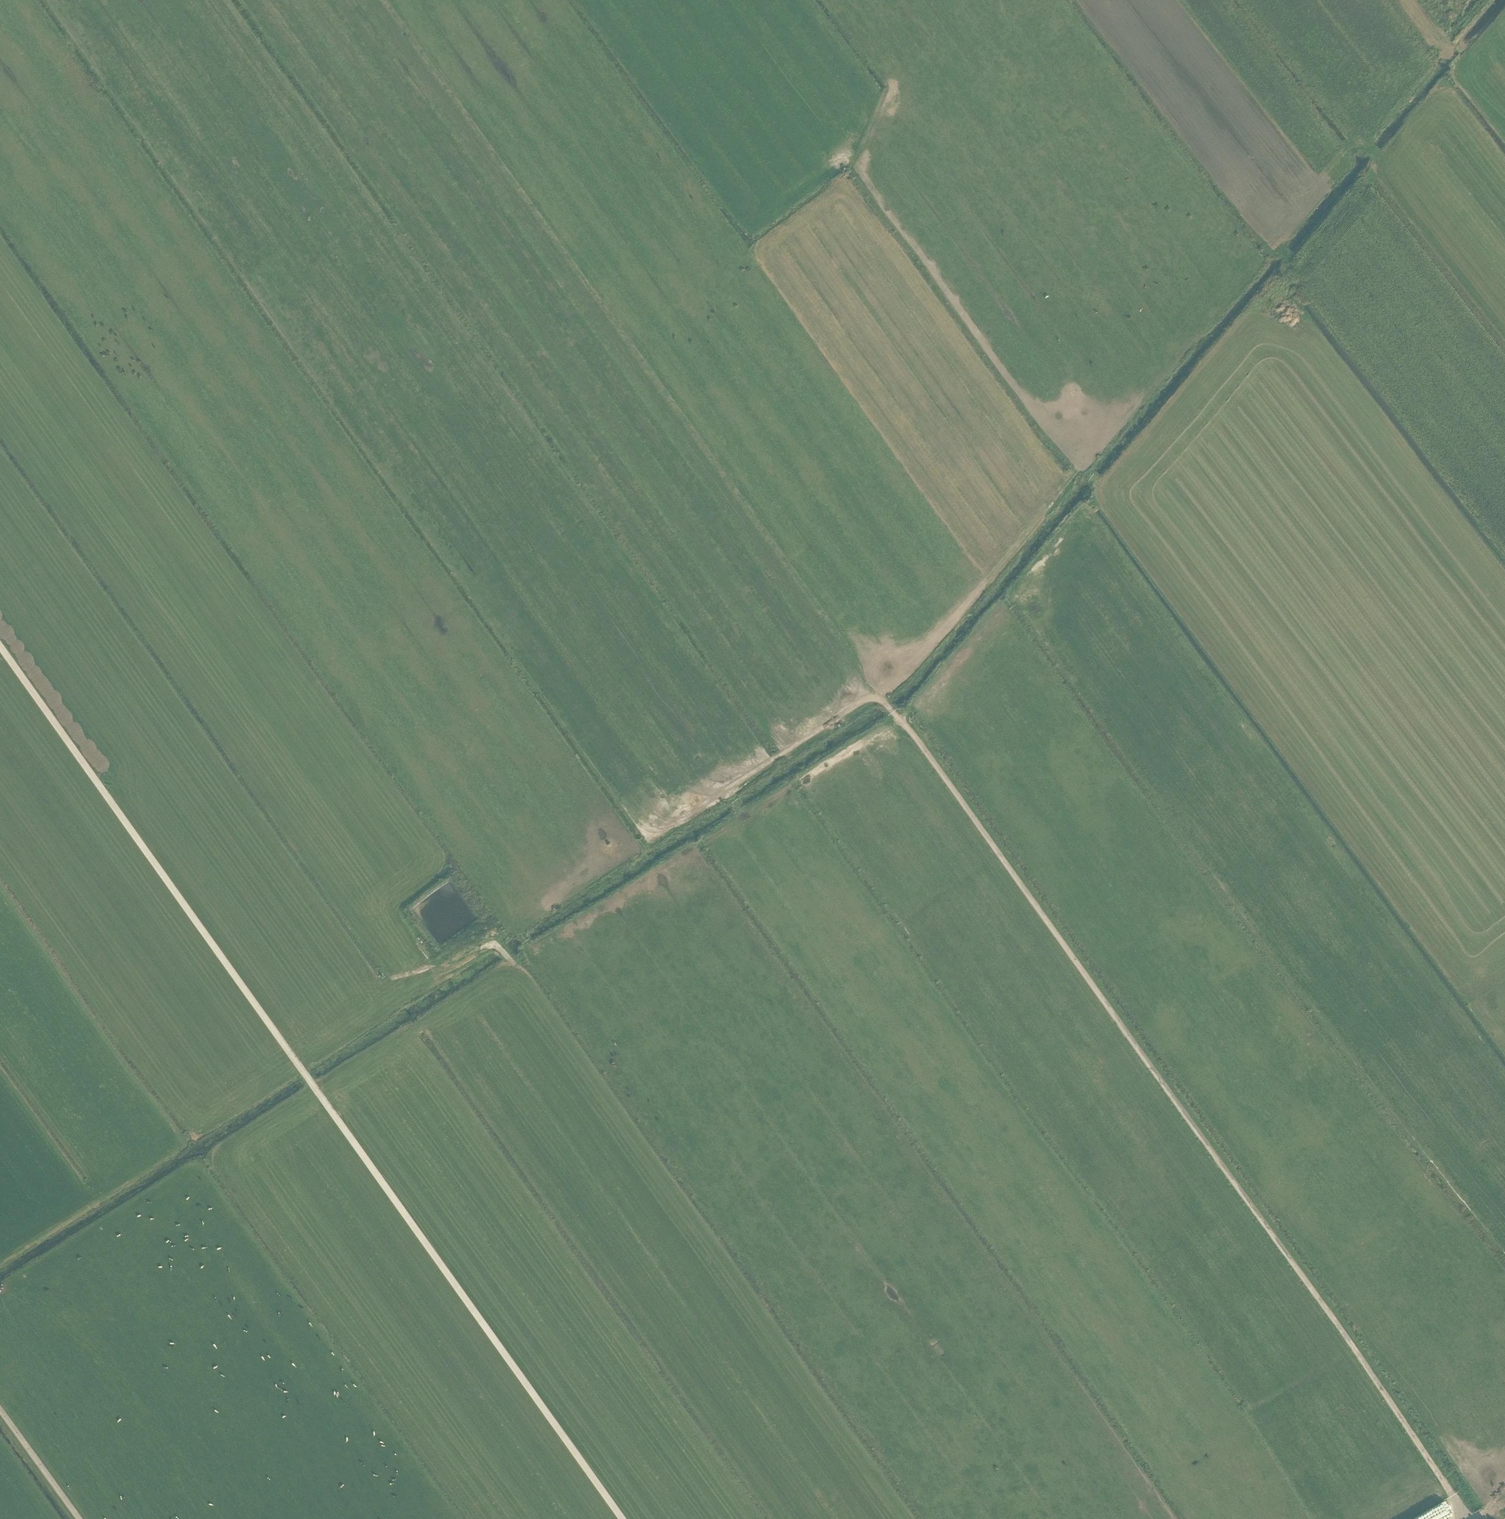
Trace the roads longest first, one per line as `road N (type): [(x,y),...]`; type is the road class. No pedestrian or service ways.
road 1 (track): [(0,648),(626,1518)]
road 2 (track): [(1463,1518),(1456,1496),(889,707)]
road 3 (track): [(907,1518),(495,944),(387,976)]
road 4 (track): [(81,1518),(0,1407)]

